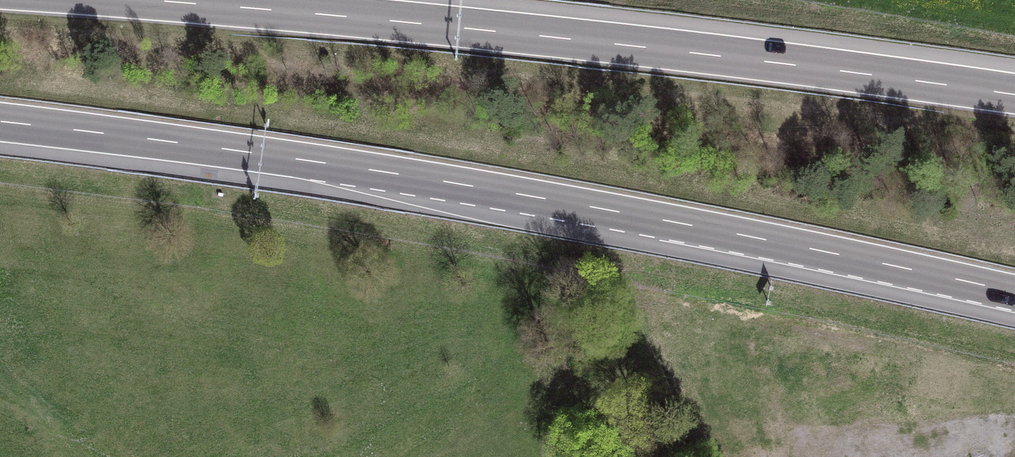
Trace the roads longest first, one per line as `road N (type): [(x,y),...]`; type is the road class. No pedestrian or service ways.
road 1 (motorway): [(0,122),(517,194),(1014,292)]
road 2 (motorway): [(1014,93),(560,37),(156,0)]

